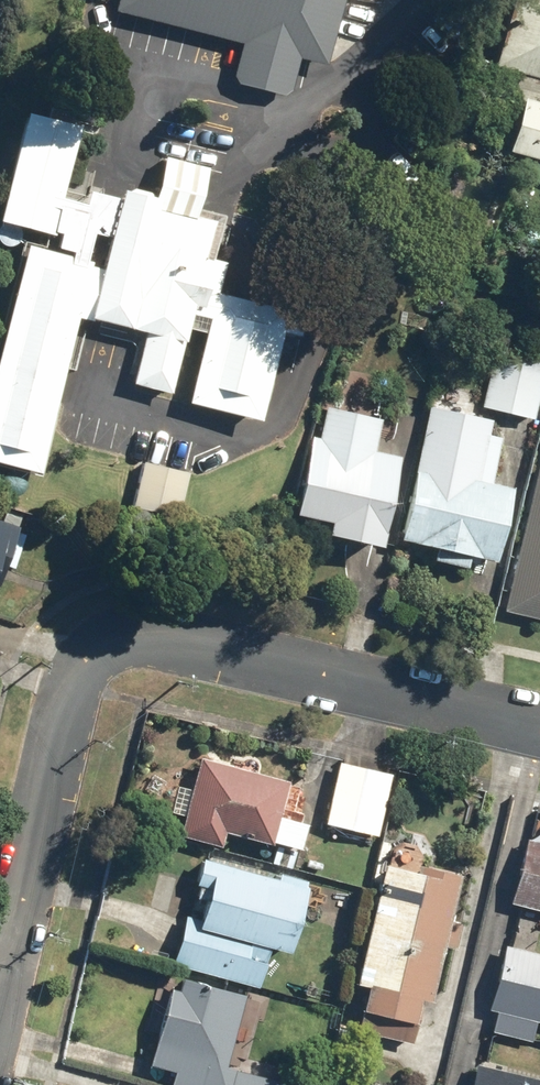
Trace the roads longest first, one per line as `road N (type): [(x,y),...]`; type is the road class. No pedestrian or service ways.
road 1 (residential): [(0,1000),(70,692),(108,644),(128,634),(173,638),(539,725)]

